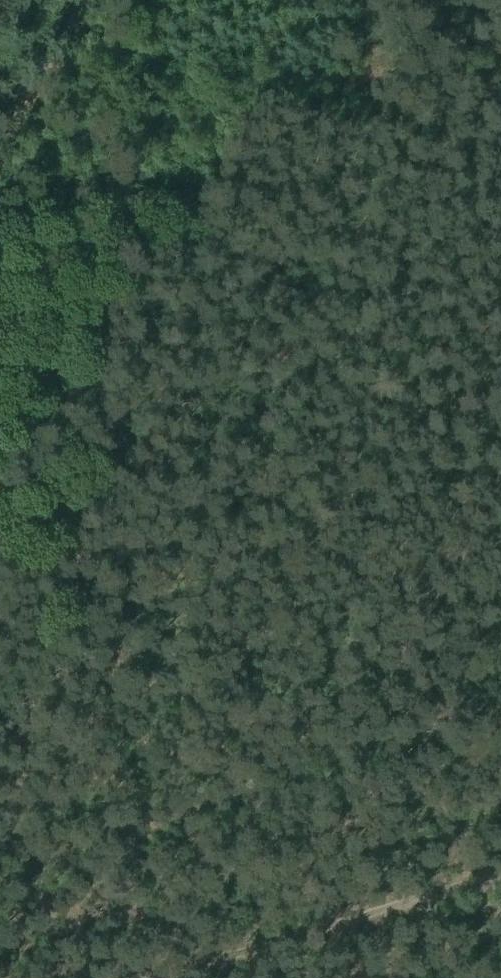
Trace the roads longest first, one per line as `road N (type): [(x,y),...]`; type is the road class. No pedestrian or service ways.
road 1 (track): [(141,977),(500,868)]
road 2 (track): [(91,0),(0,136)]

